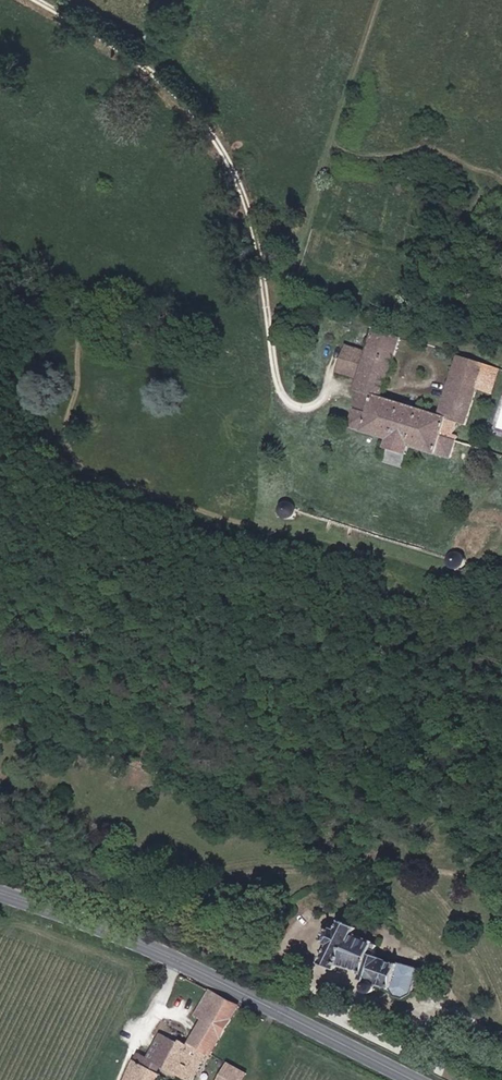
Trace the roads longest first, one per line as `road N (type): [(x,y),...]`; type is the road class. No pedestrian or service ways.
road 1 (track): [(43,0),(157,74),(209,122),(254,221),(277,381),(293,404),(314,408),(337,386)]
road 2 (primary): [(0,893),(139,942),(417,1079)]

